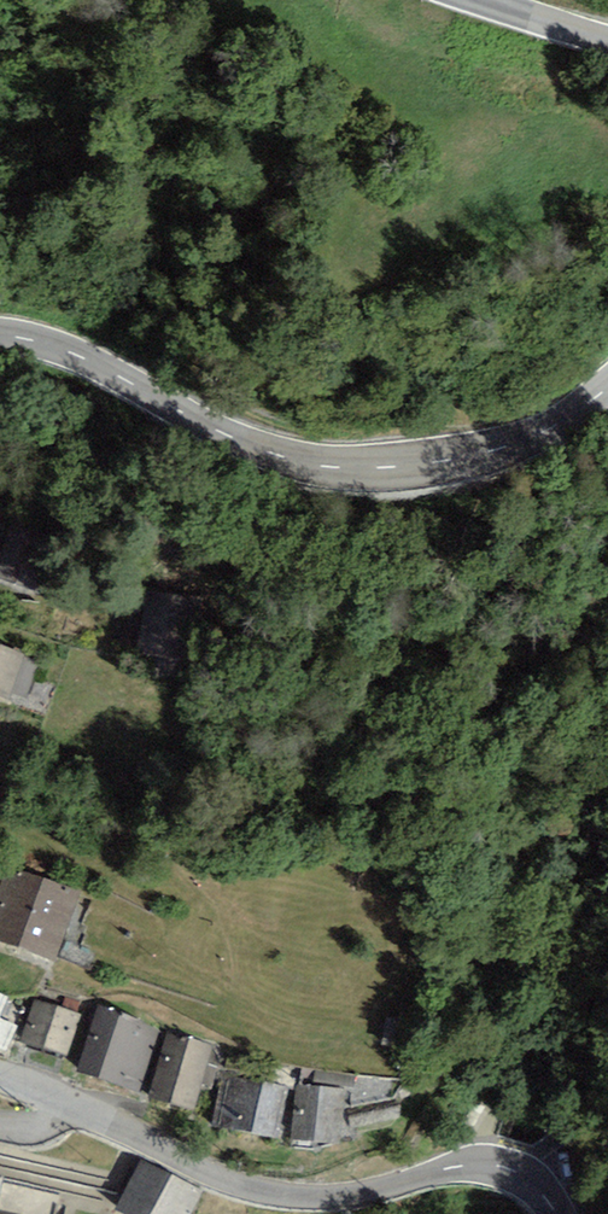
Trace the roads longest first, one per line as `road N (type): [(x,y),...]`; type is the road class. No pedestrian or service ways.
road 1 (tertiary): [(0,348),(309,466),(423,475),(564,423),(607,385)]
road 2 (tertiary): [(556,1213),(522,1175),(486,1164),(361,1191),(257,1188),(0,1078)]
road 3 (tertiary): [(607,39),(487,0)]

